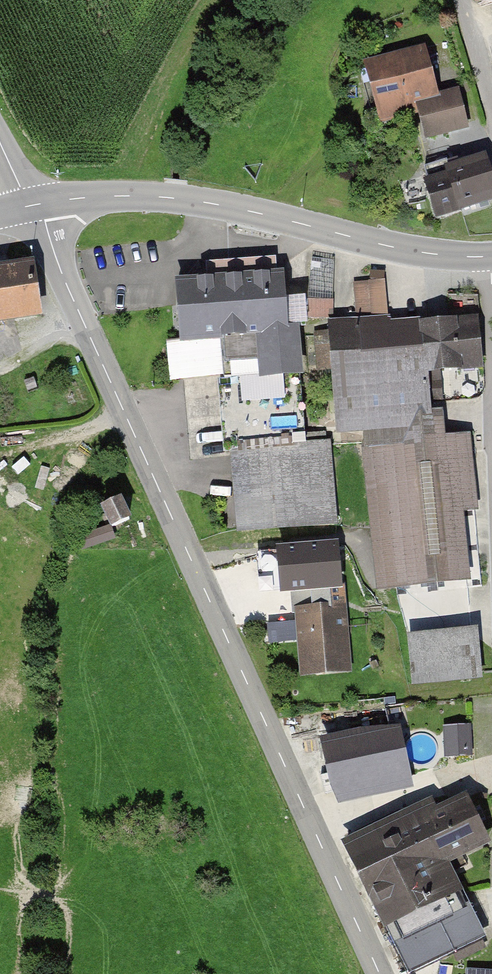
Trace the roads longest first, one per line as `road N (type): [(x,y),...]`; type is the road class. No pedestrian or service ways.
road 1 (tertiary): [(382,973),(33,205)]
road 2 (tertiary): [(491,257),(378,244),(163,197),(33,205)]

